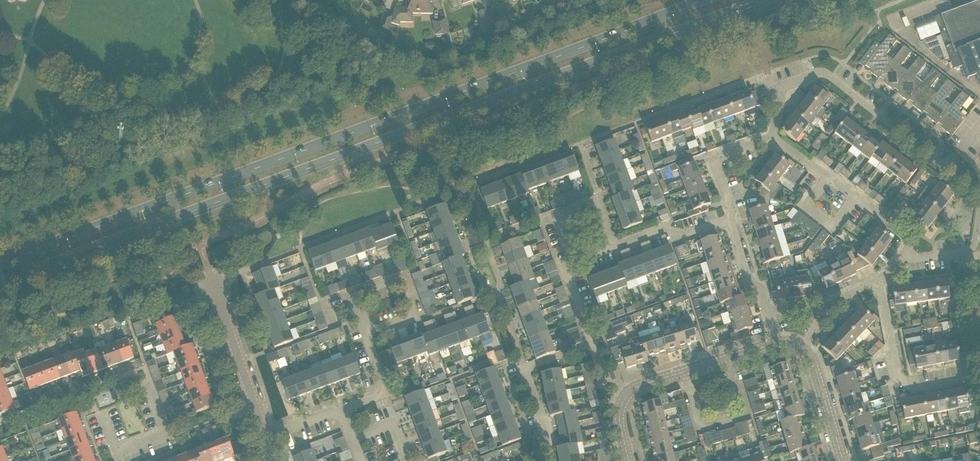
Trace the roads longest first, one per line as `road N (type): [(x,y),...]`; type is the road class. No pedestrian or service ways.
road 1 (secondary): [(0,285),(763,0)]
road 2 (secondary): [(705,0),(0,264)]
road 3 (residential): [(771,136),(783,86),(829,76),(979,201)]
road 4 (residential): [(906,250),(906,237),(771,136)]
road 5 (residential): [(973,376),(910,387),(893,368),(880,283)]
road 6 (residential): [(625,404),(651,379),(778,341)]
road 7 (residential): [(365,334),(415,315),(407,280),(355,295),(359,317)]
road 8 (residential): [(551,460),(526,371),(591,343)]
road 9 (residential): [(266,438),(217,296)]
road 10 (residential): [(778,341),(730,218)]
road 11 (residential): [(801,348),(812,362),(843,460)]
road 12 (residential): [(771,136),(716,163),(730,218)]

